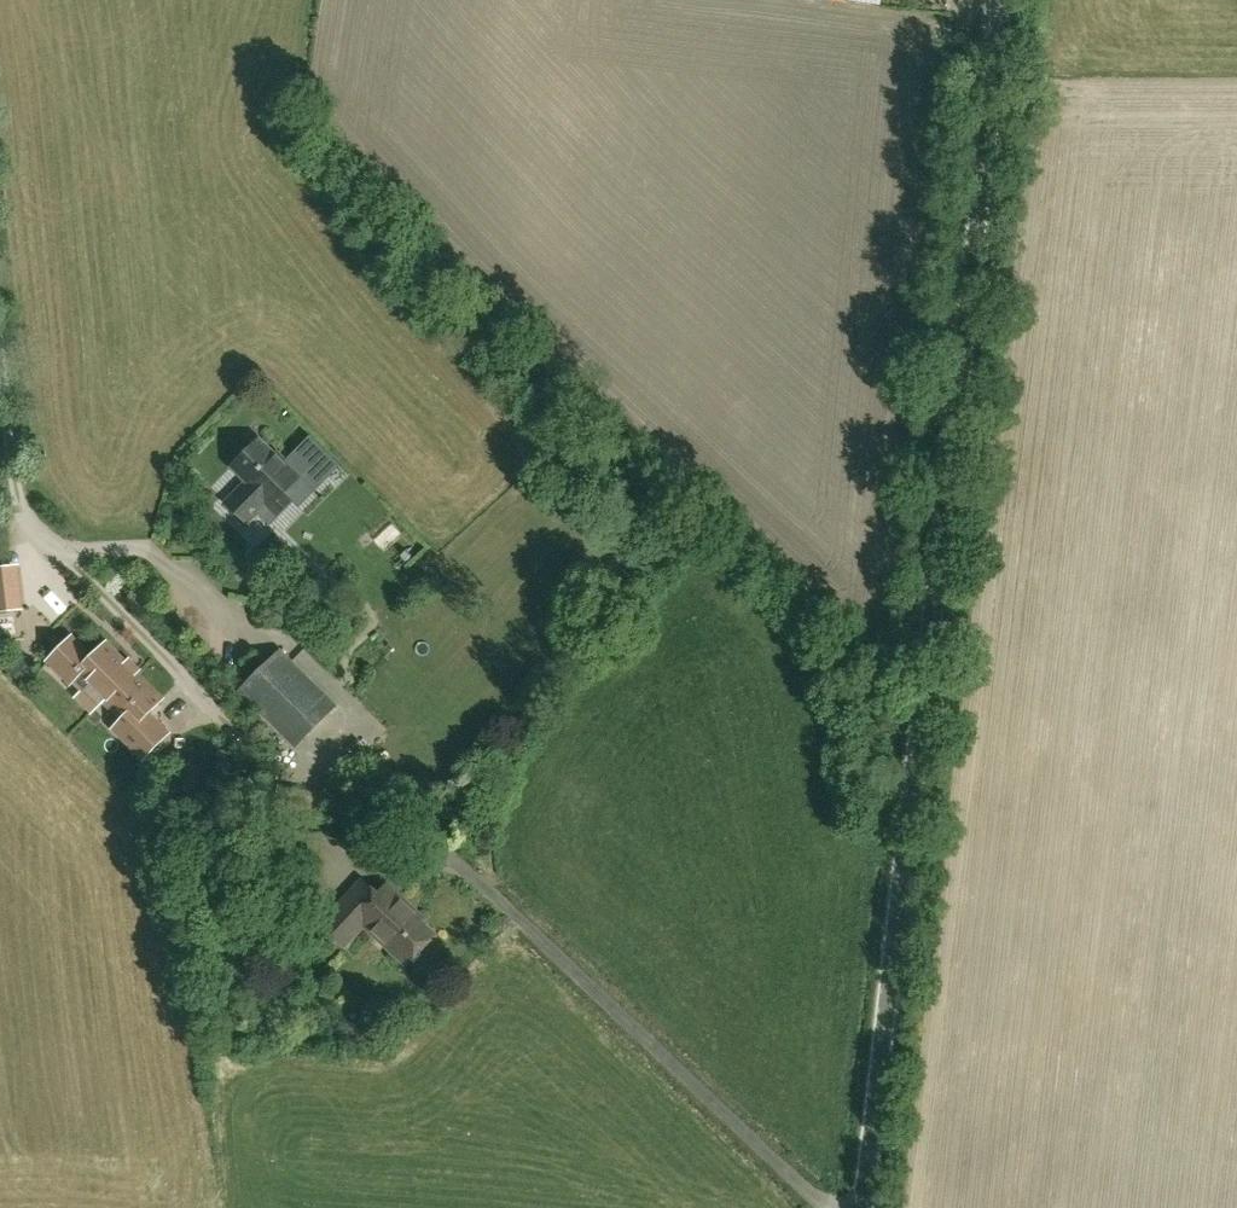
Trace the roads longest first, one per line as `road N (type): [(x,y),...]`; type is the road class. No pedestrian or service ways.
road 1 (unclassified): [(861,1207),(1004,0)]

